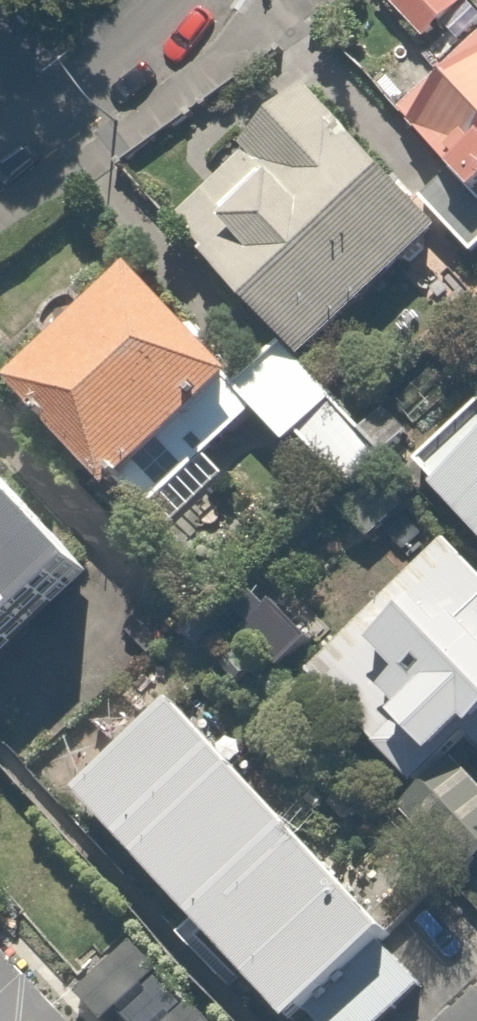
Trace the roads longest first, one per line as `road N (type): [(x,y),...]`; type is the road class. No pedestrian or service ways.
road 1 (residential): [(0,104),(98,34),(127,0)]

